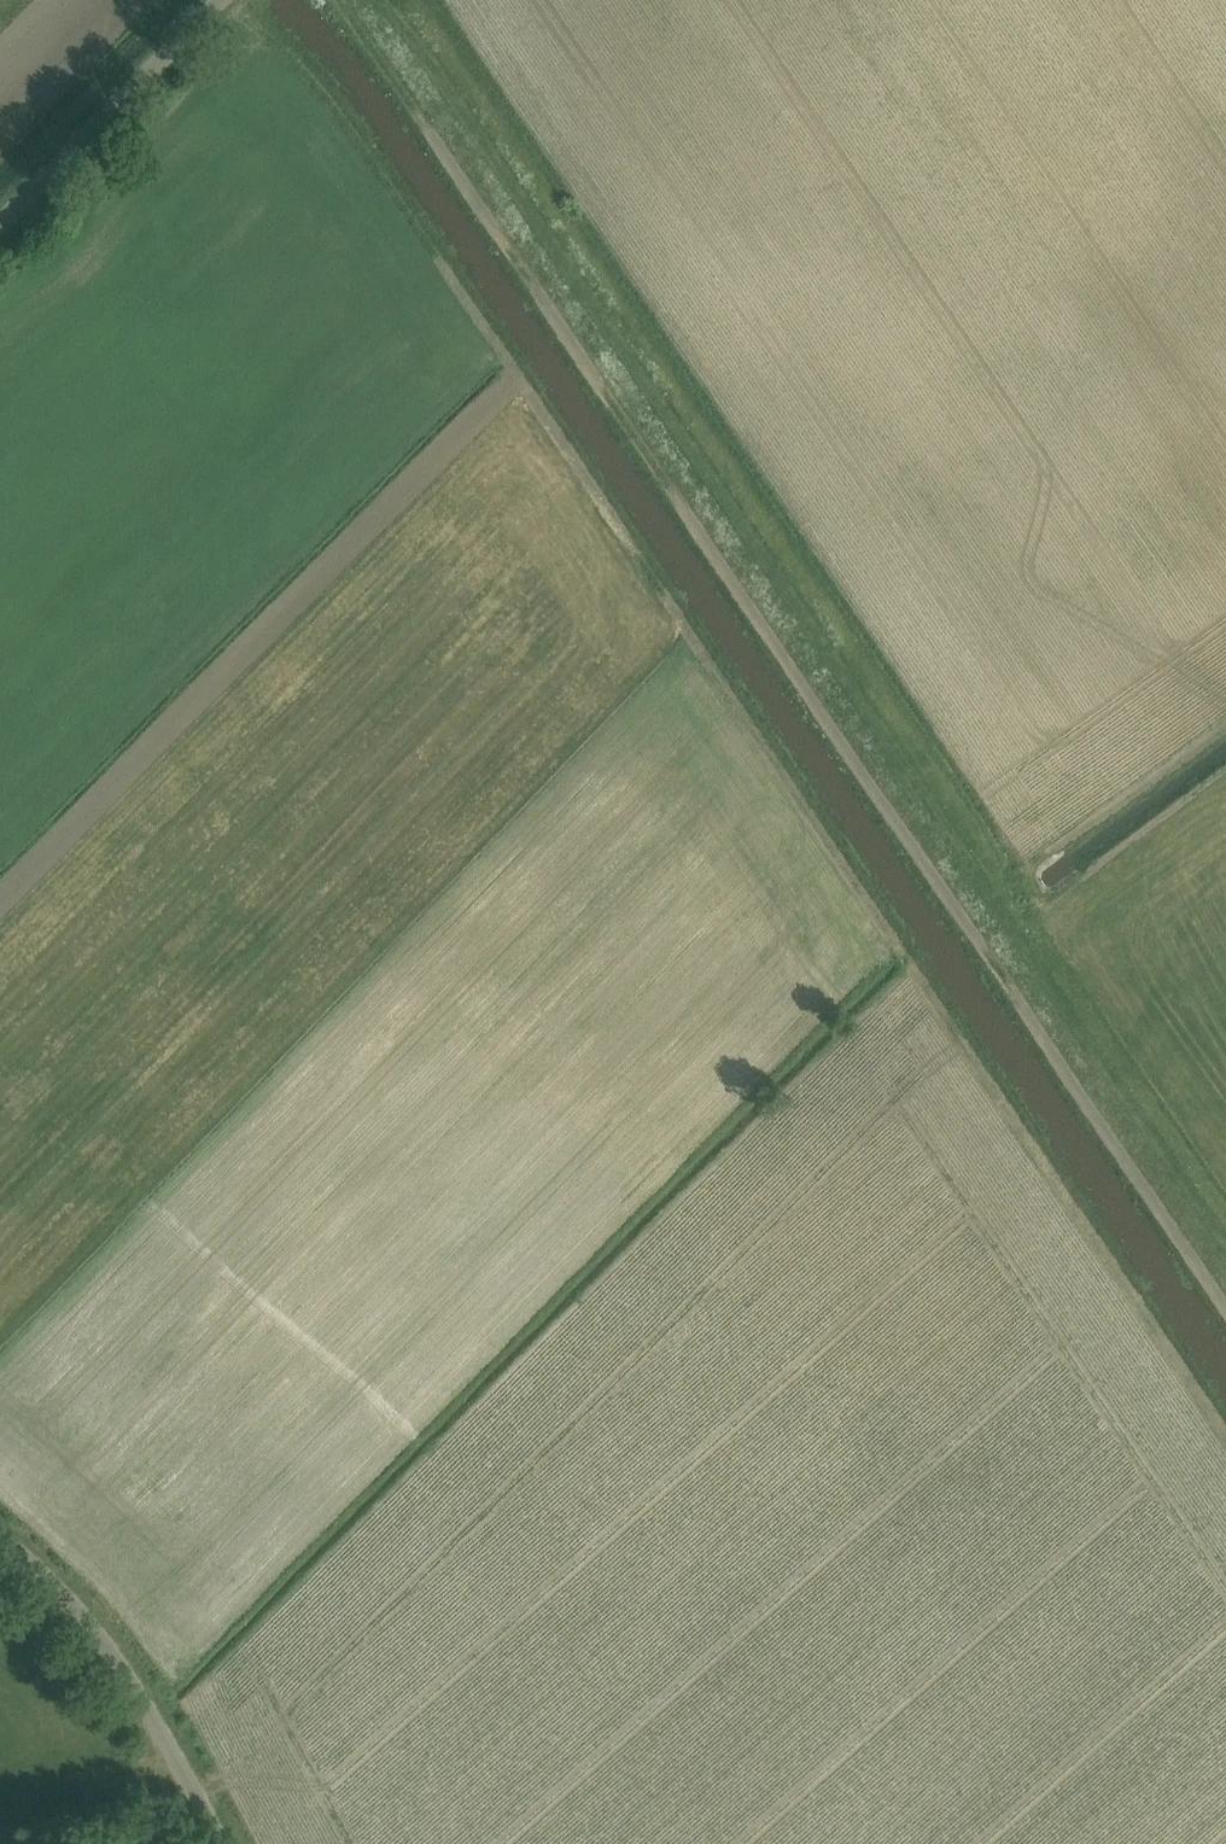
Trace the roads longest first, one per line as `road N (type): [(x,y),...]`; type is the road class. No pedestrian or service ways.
road 1 (unclassified): [(223,1843),(111,1650),(0,1540)]
road 2 (unclassified): [(0,222),(220,0)]

